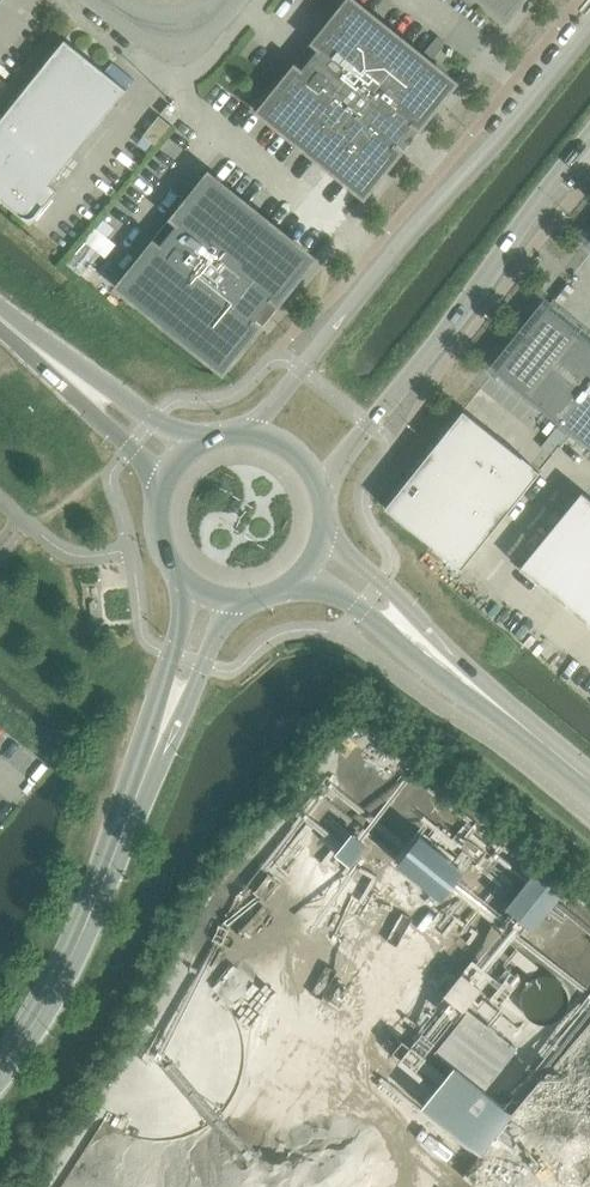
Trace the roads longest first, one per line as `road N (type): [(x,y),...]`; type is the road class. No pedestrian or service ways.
road 1 (unclassified): [(589,27),(250,431)]
road 2 (unclassified): [(322,489),(589,135)]
road 3 (secondary): [(0,1068),(81,931),(156,745)]
road 4 (tertiary): [(487,696),(461,657),(326,525)]
road 5 (tertiary): [(299,578),(360,608),(446,679),(487,696)]
road 6 (secondary): [(197,443),(77,363),(42,350)]
road 7 (secondary): [(42,350),(63,383),(162,485)]
road 8 (secondary): [(183,577),(156,745)]
road 9 (secondary): [(156,745),(192,693),(231,600)]
road 10 (tertiary): [(487,696),(589,783)]

